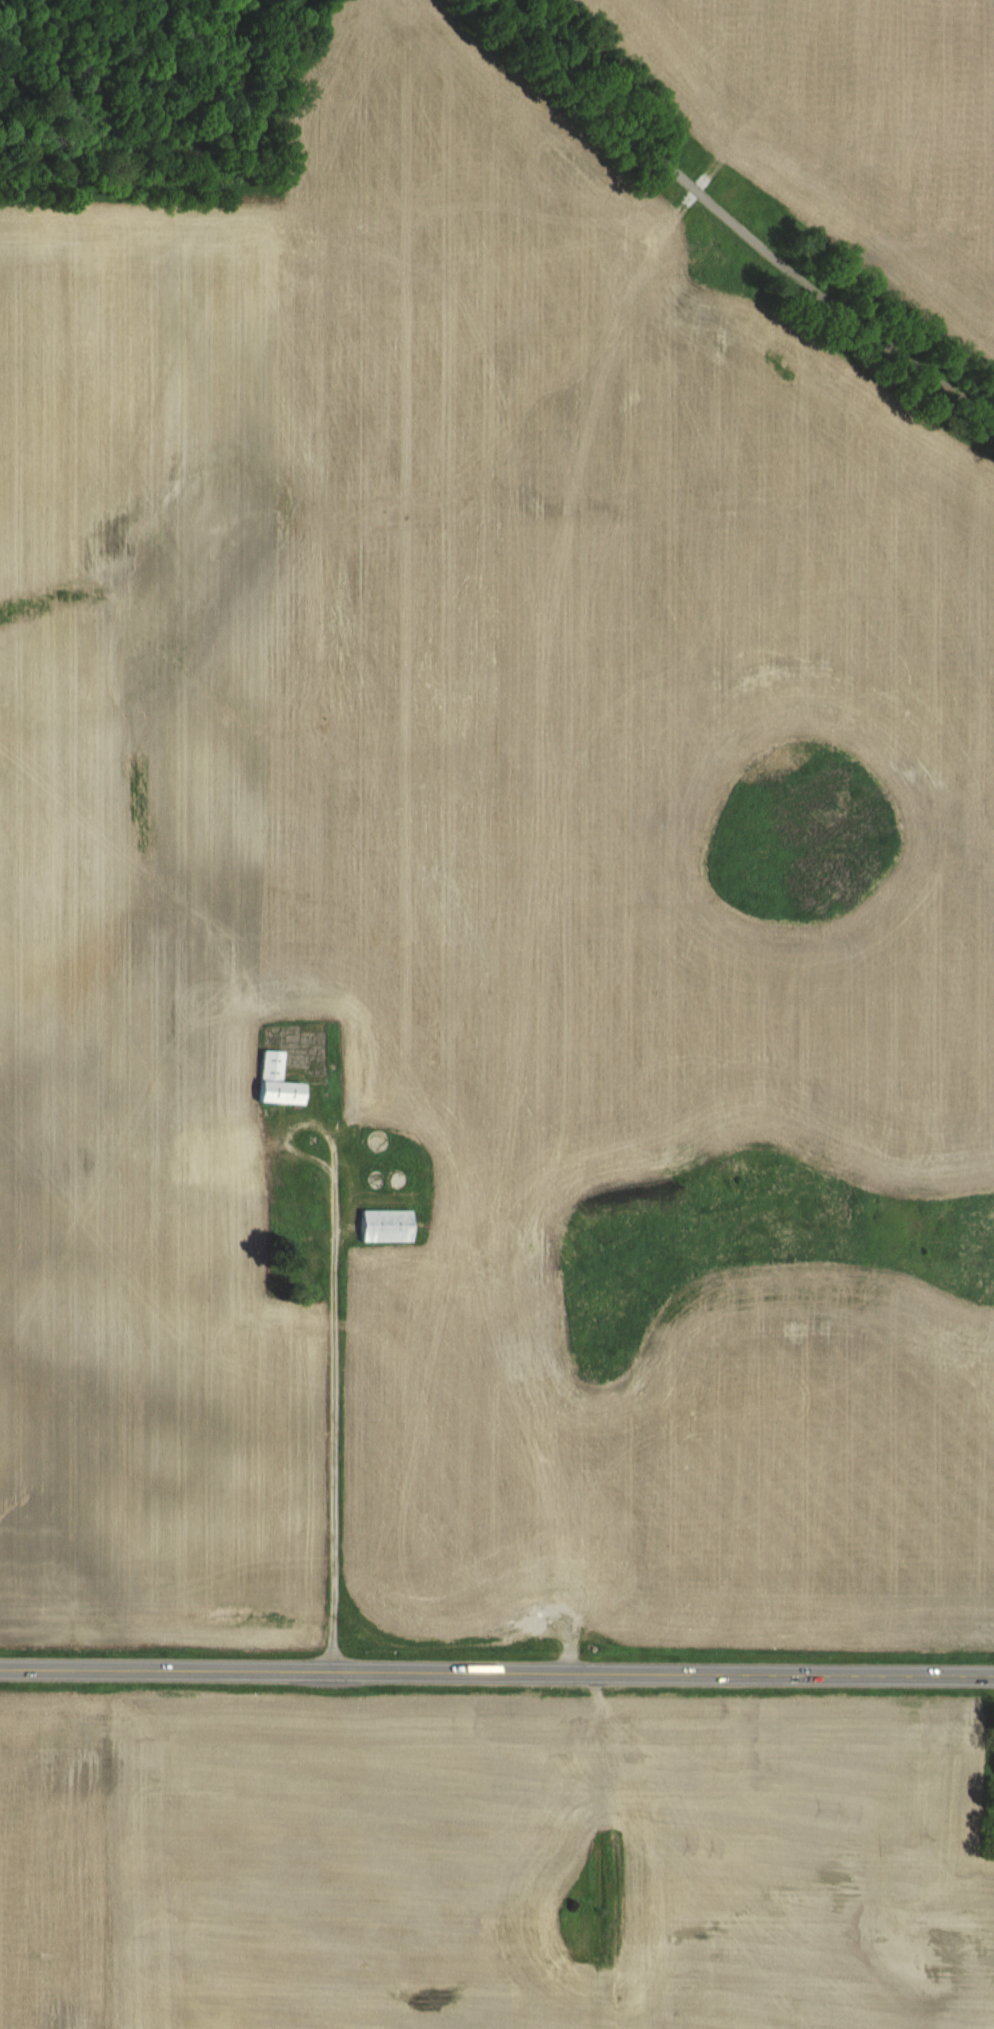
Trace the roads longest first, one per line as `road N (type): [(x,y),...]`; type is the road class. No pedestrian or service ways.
road 1 (primary): [(993,1679),(0,1670)]

